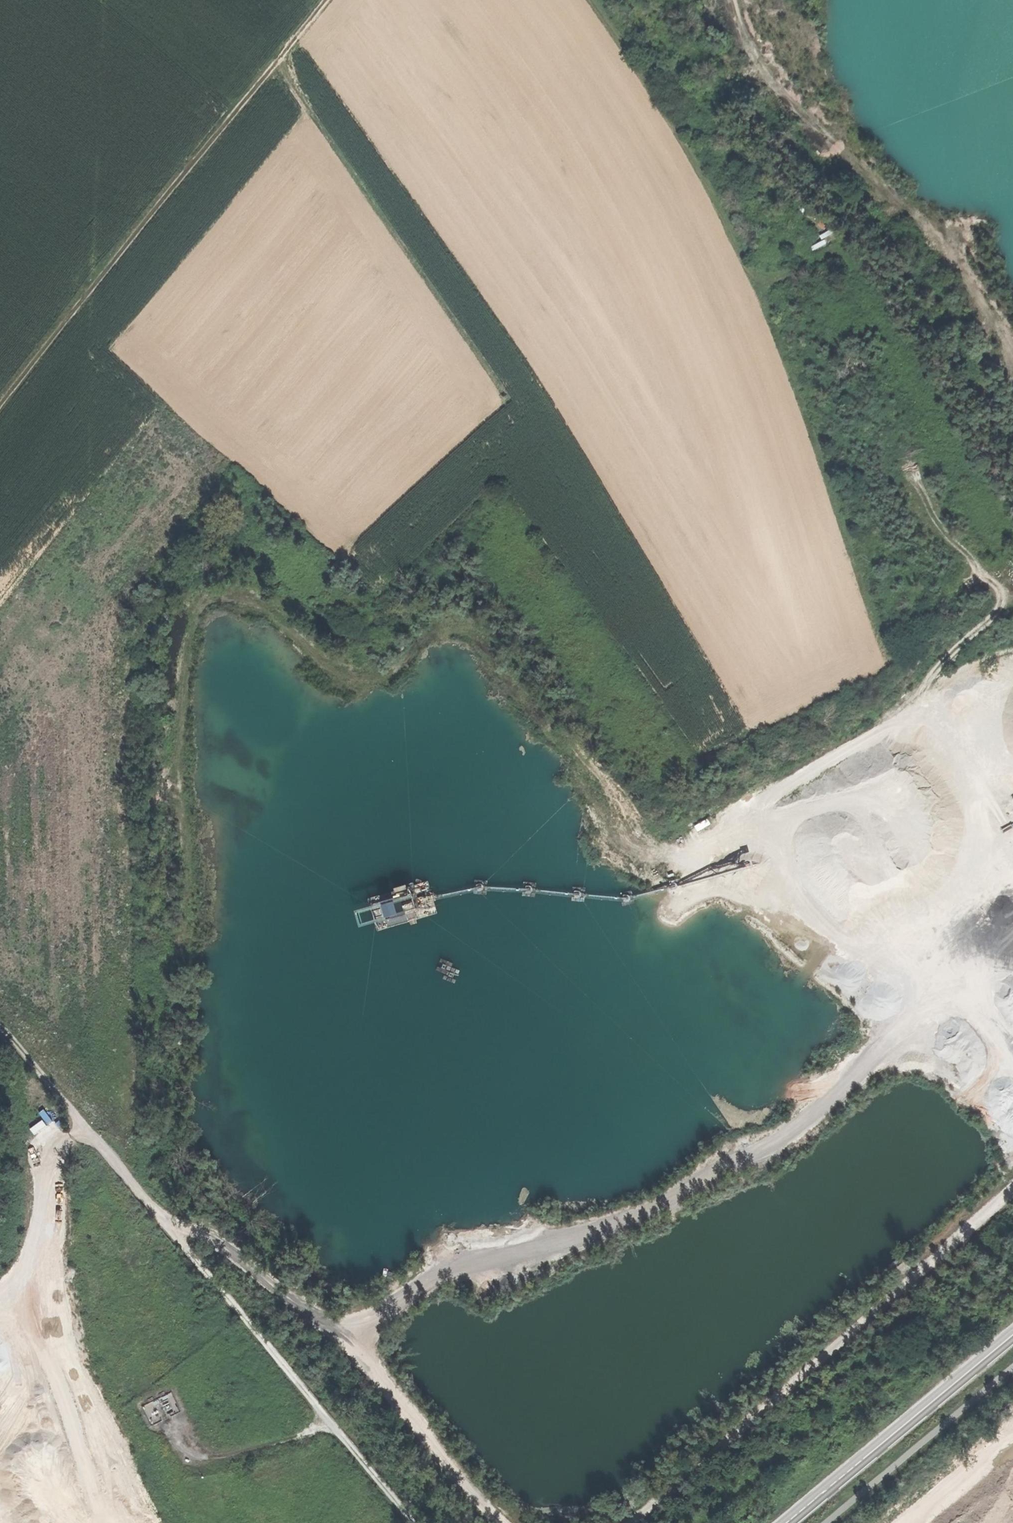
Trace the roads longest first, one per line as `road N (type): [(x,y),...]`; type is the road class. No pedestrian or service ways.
road 1 (track): [(0,1024),(412,1522)]
road 2 (track): [(0,409),(325,0)]
road 3 (secondary): [(789,1522),(1012,1336)]

